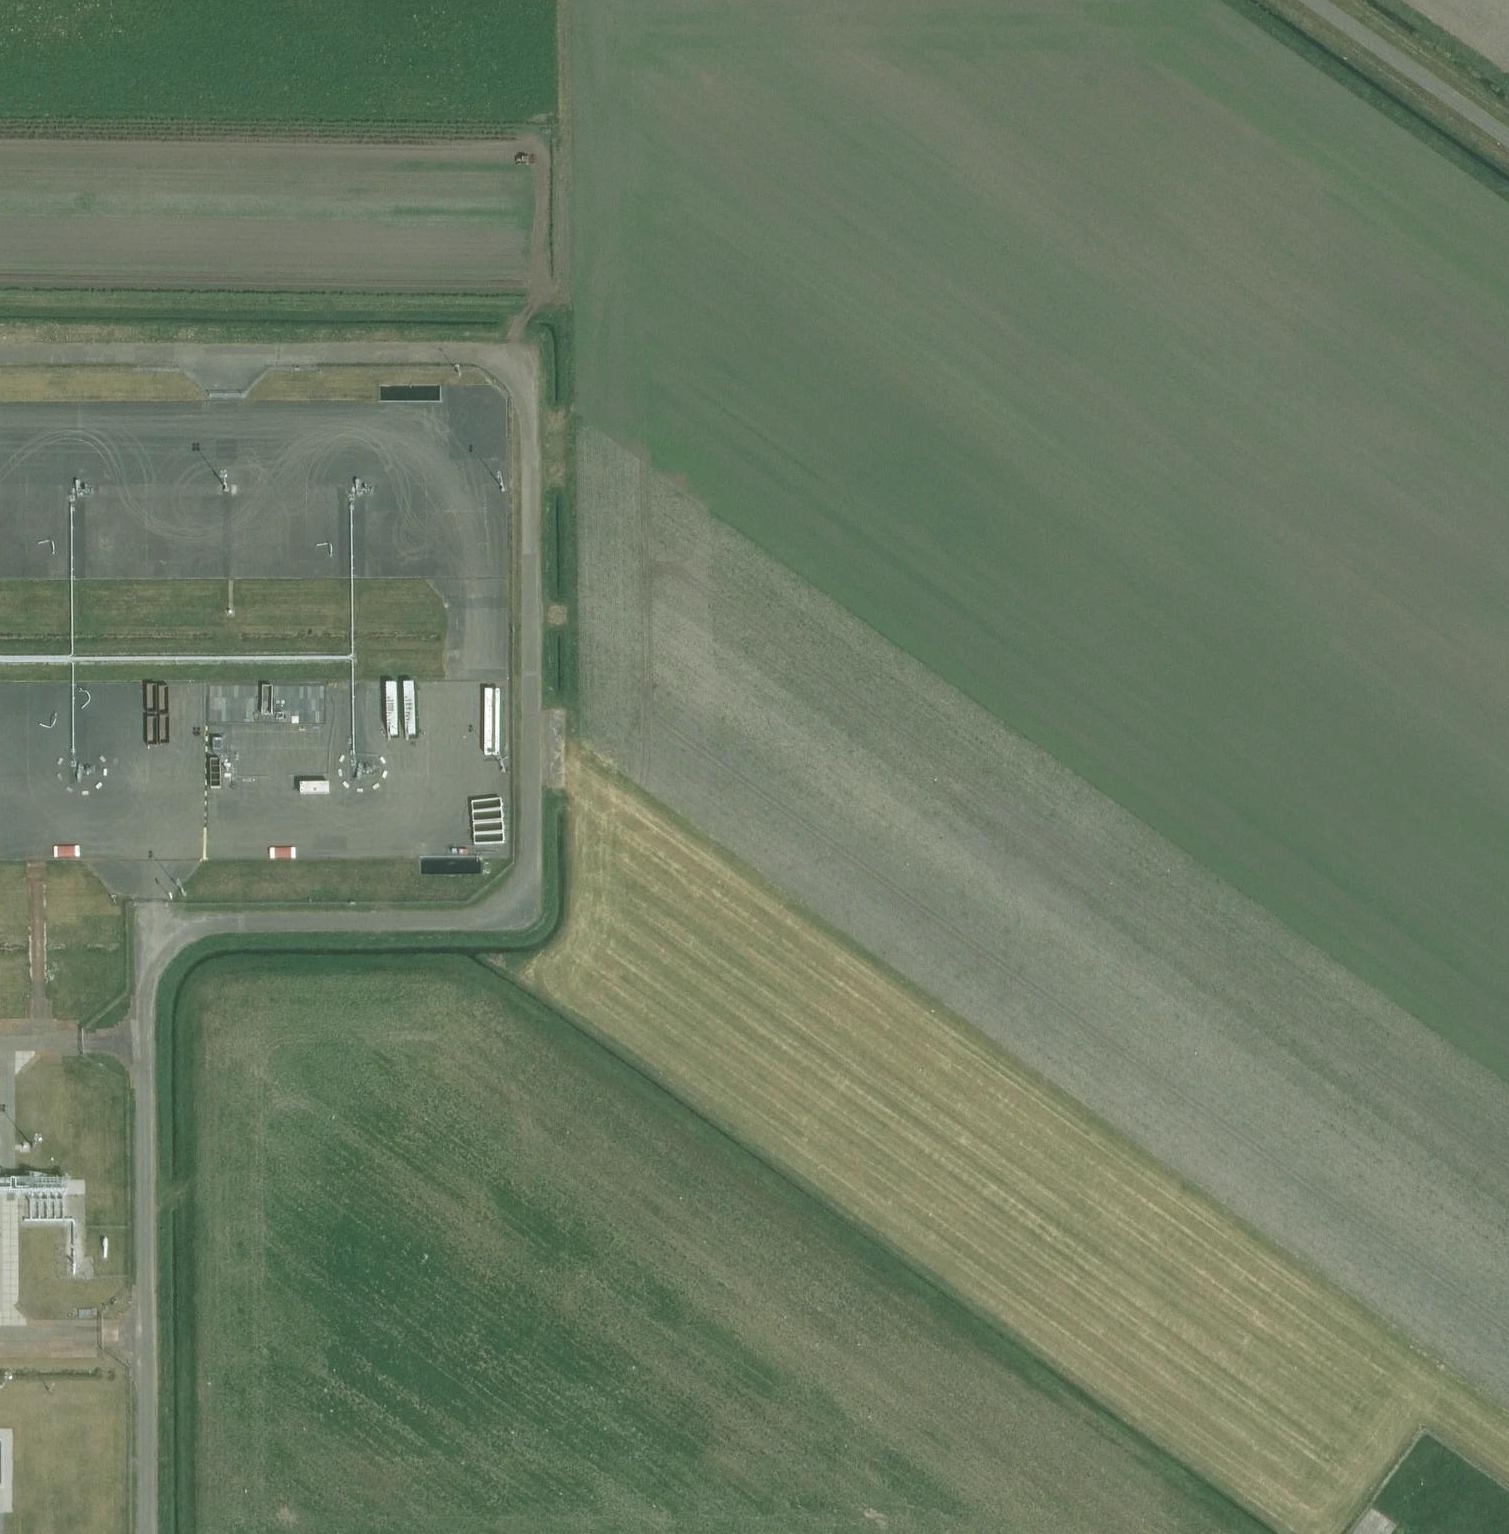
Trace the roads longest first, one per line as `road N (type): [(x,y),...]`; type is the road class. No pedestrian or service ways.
road 1 (unclassified): [(1508,139),(1311,0)]

